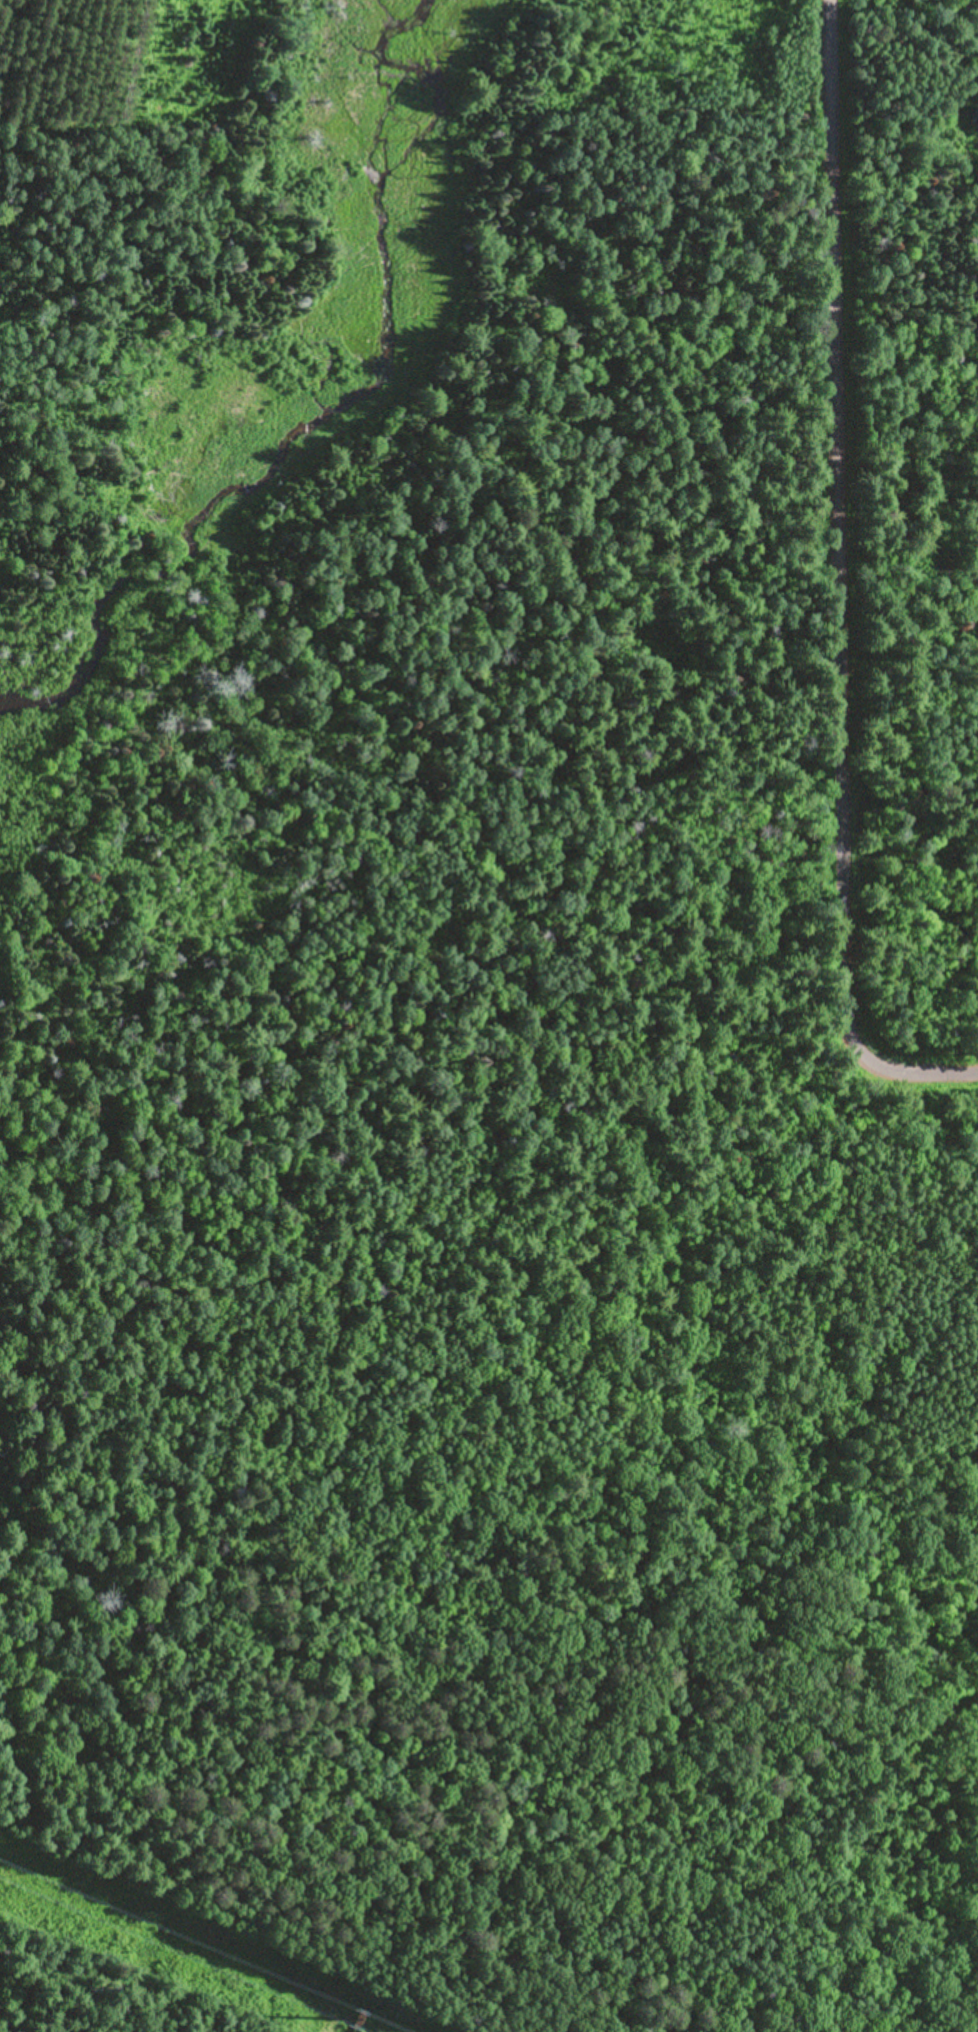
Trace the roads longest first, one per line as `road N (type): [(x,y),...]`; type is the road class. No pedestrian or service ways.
road 1 (residential): [(865,1056),(847,1030),(842,995),(836,0)]

